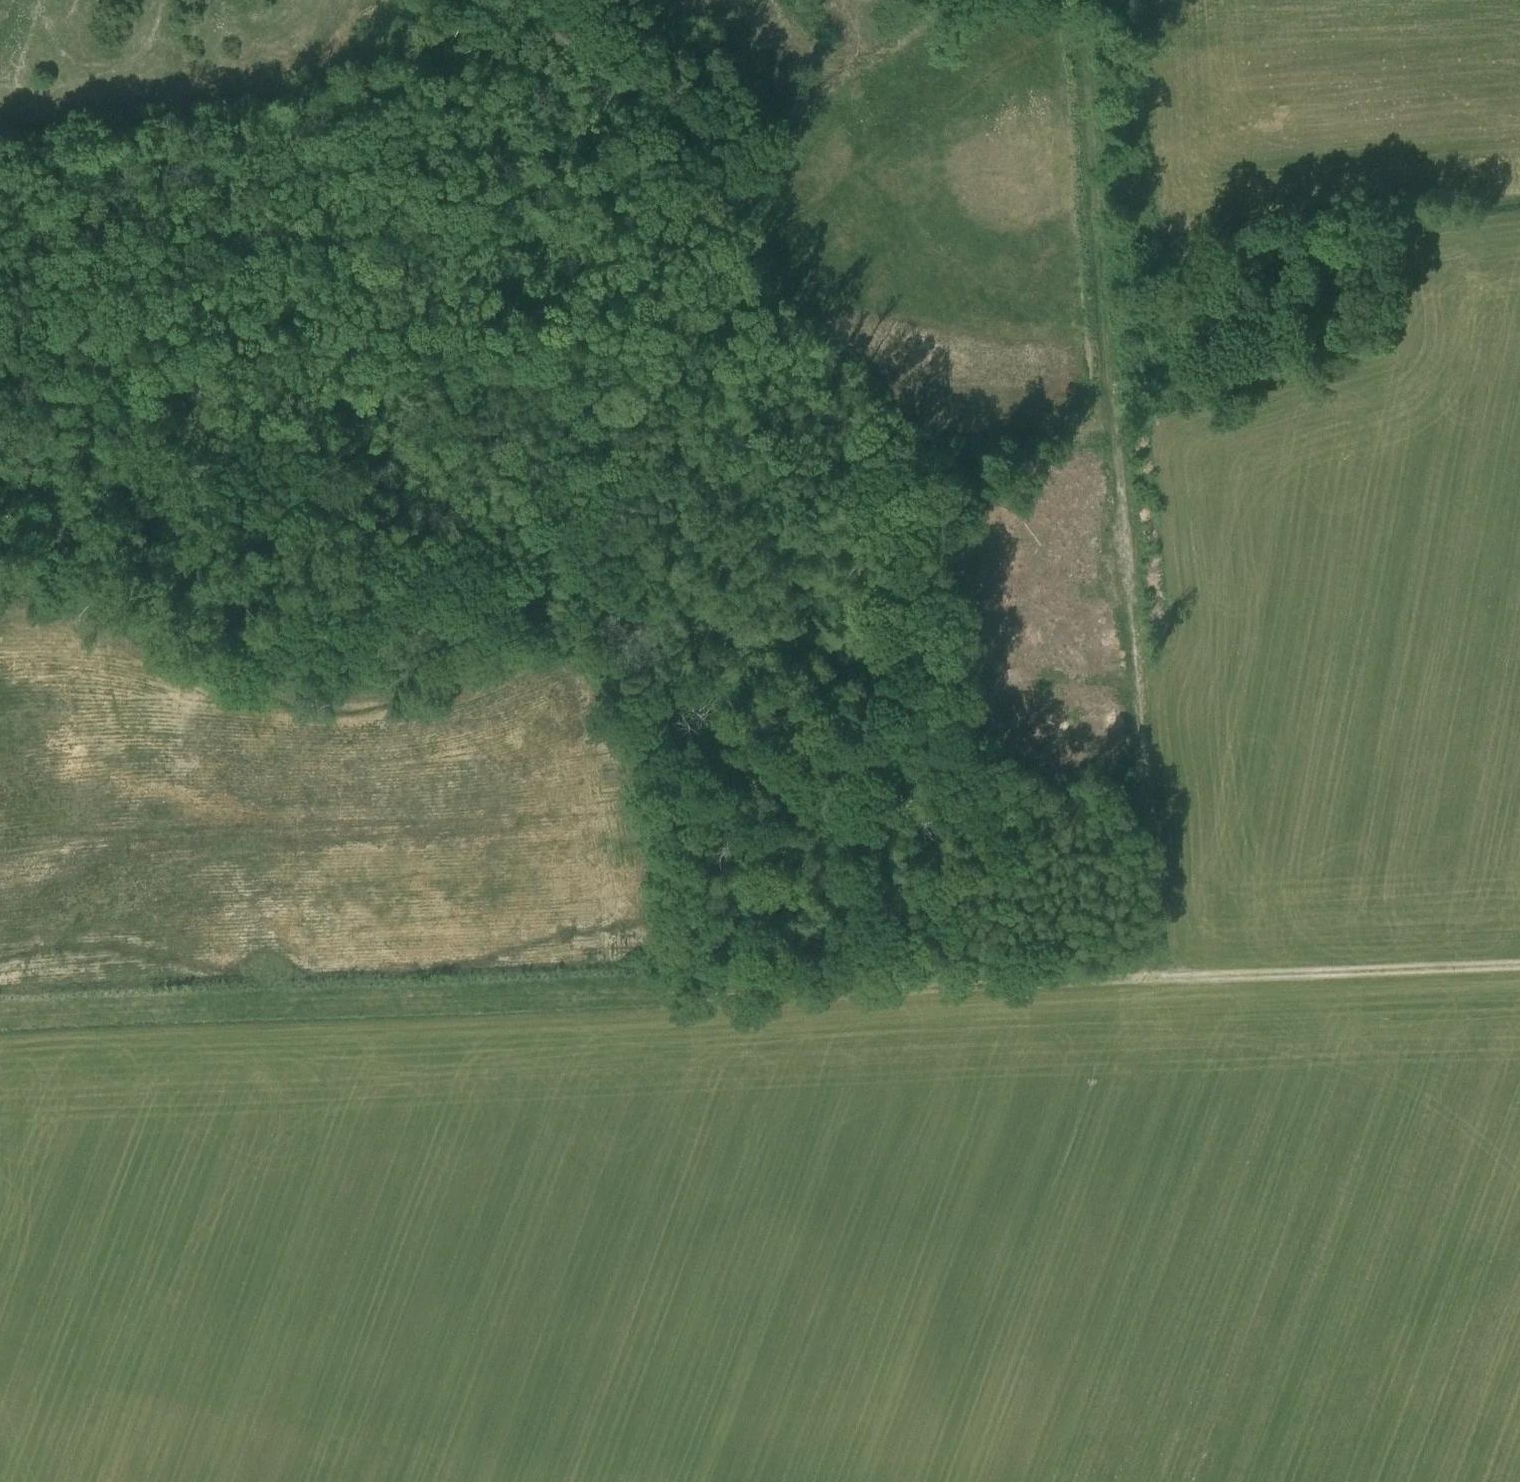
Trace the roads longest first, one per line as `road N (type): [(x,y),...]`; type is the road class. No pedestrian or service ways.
road 1 (track): [(1519,970),(0,1028)]
road 2 (track): [(1157,982),(1090,0)]

